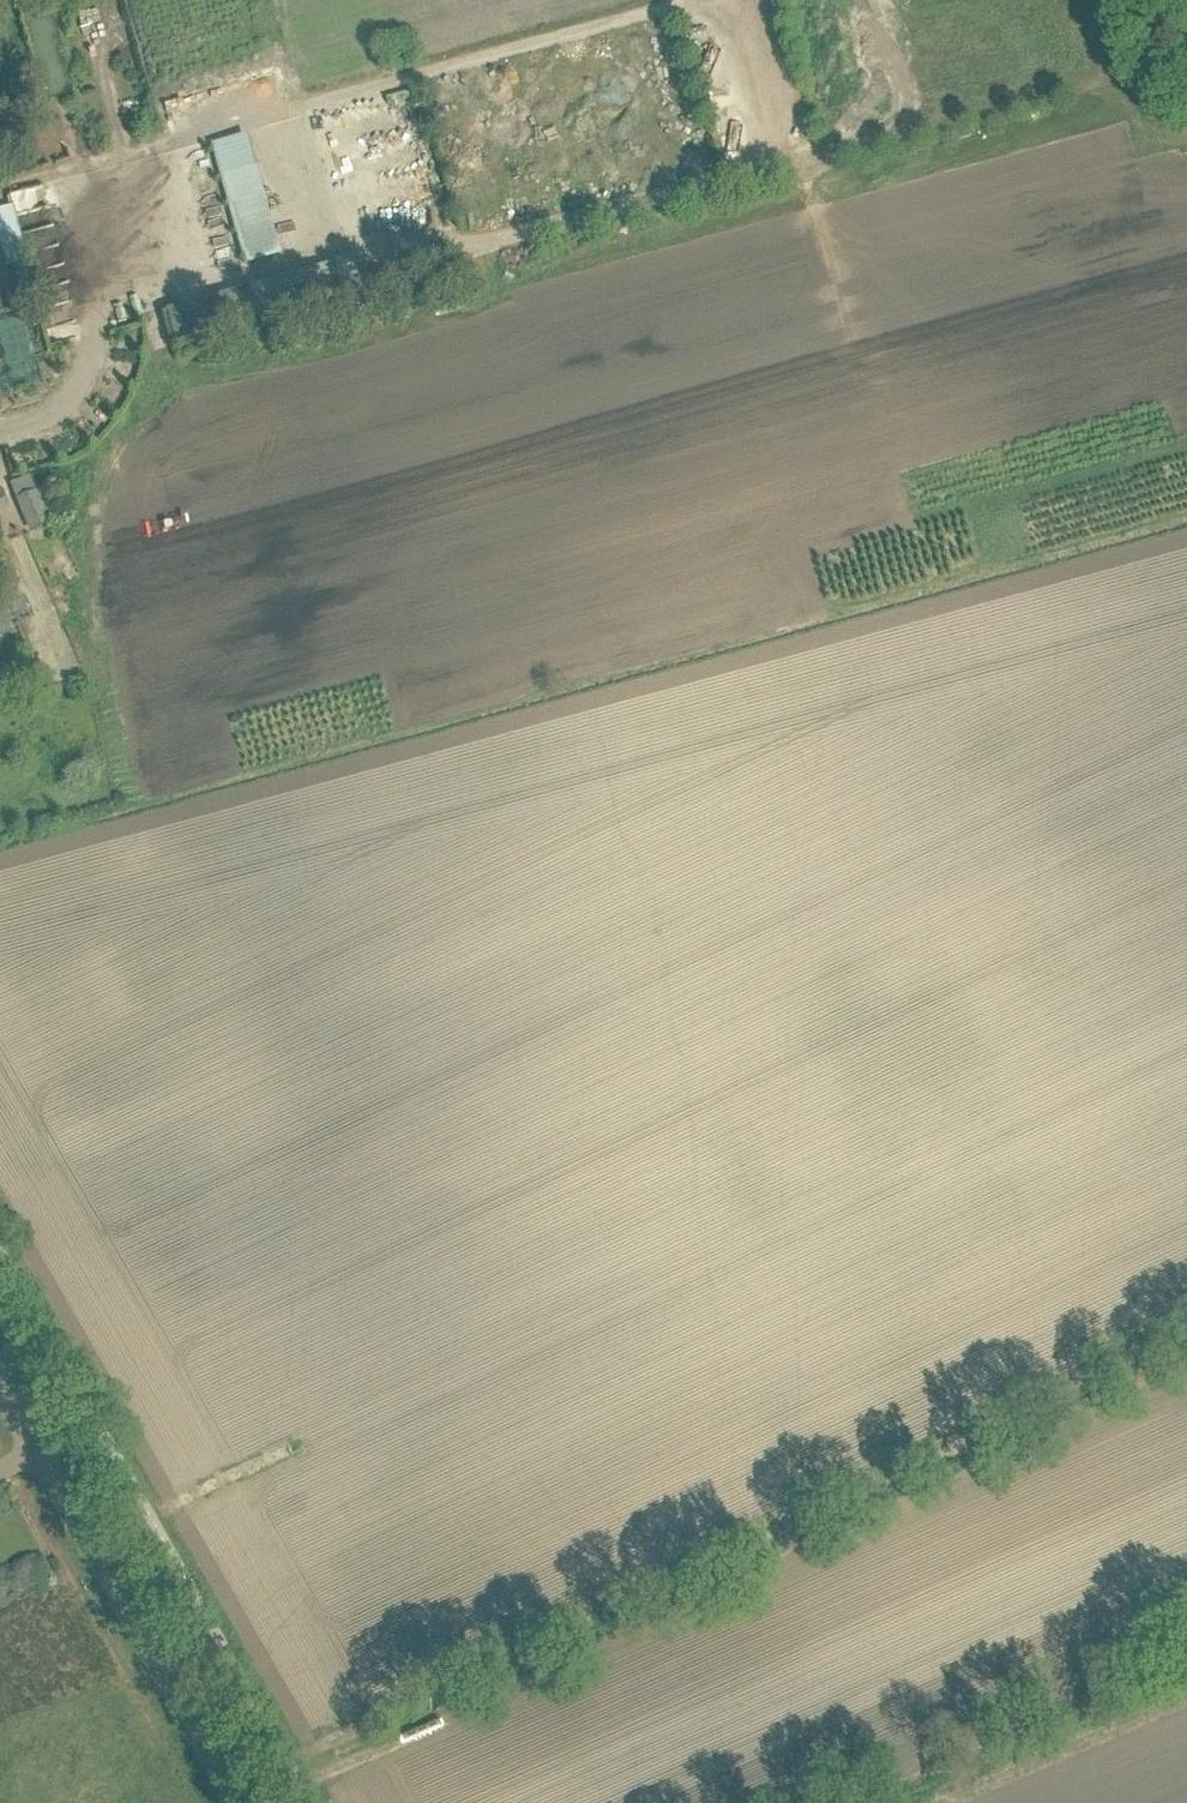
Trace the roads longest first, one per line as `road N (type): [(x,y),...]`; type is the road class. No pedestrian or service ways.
road 1 (track): [(1186,228),(114,518),(102,495),(133,433),(170,288)]
road 2 (tertiary): [(238,1802),(0,1385)]

